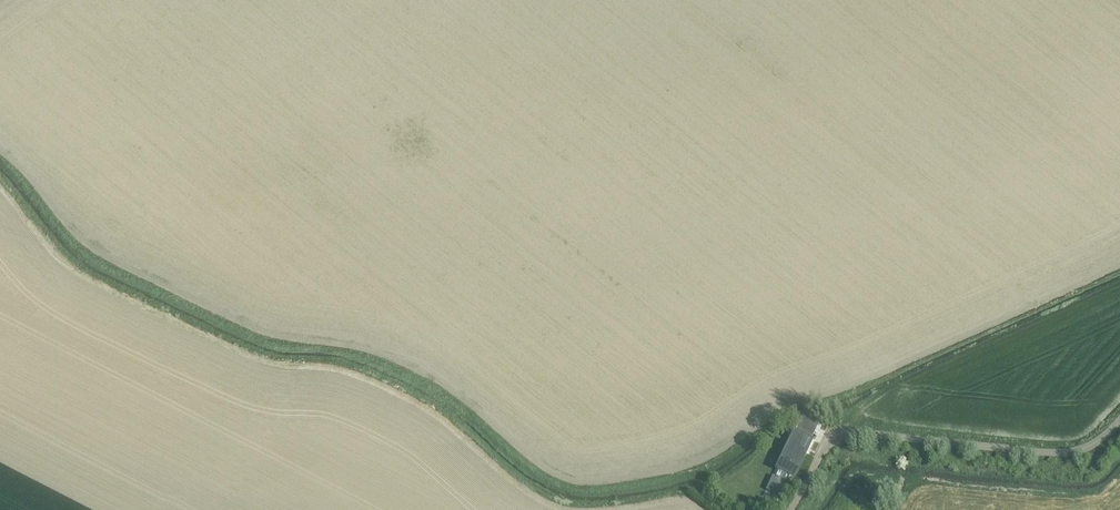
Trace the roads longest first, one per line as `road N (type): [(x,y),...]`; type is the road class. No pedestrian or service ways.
road 1 (unclassified): [(1119,419),(1069,455),(839,440),(818,457),(789,509)]

